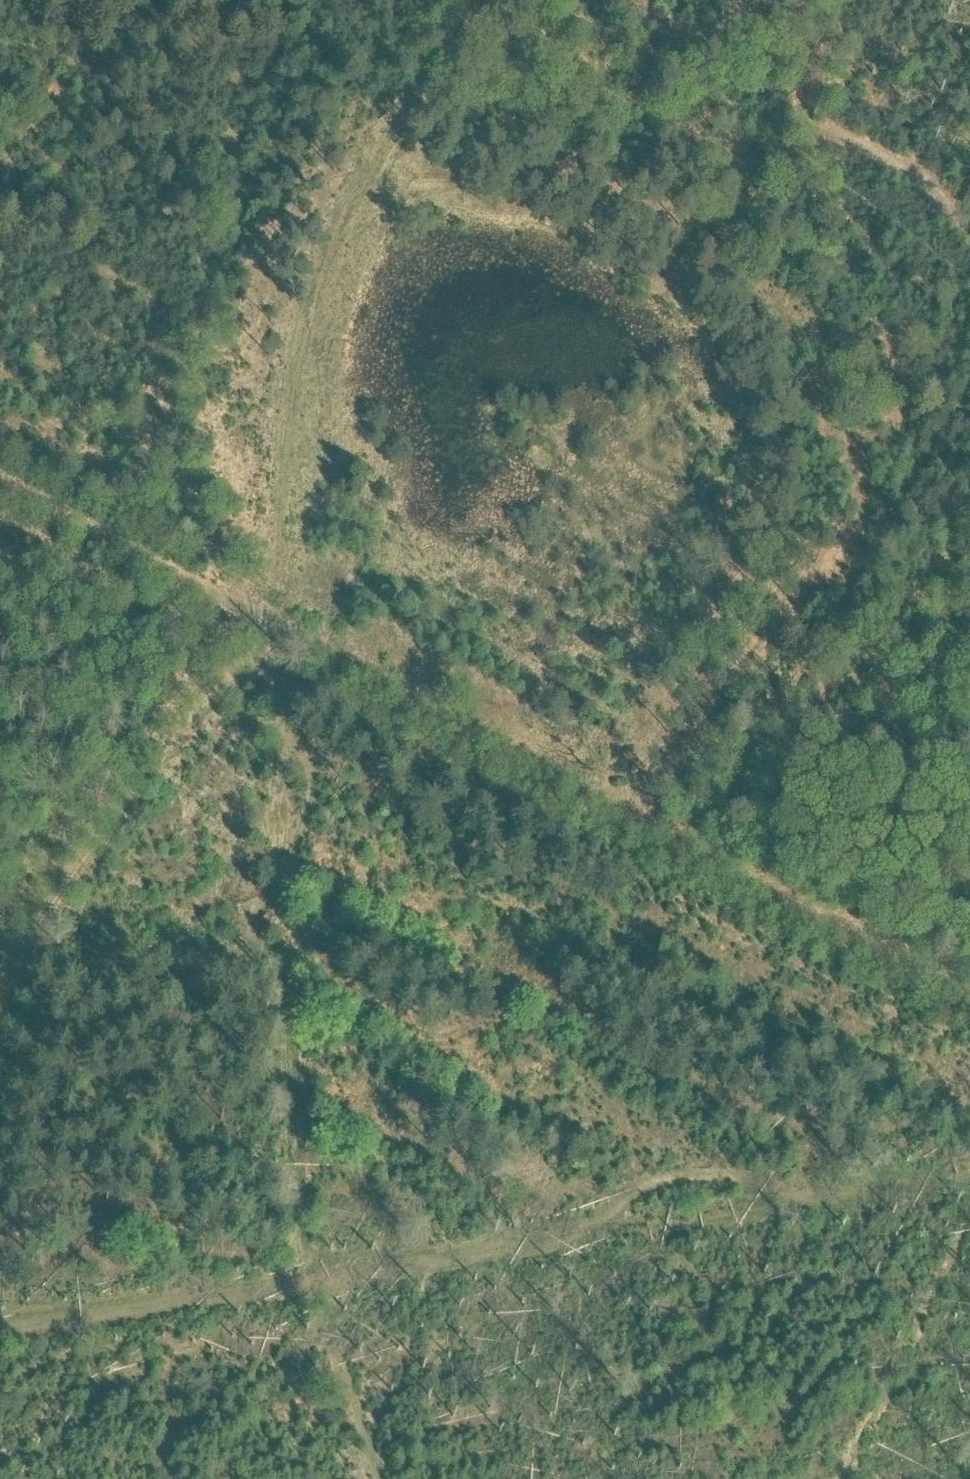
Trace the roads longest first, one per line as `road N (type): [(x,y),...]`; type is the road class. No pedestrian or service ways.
road 1 (track): [(969,1001),(0,480)]
road 2 (track): [(0,1333),(311,1283),(285,965),(271,624)]

